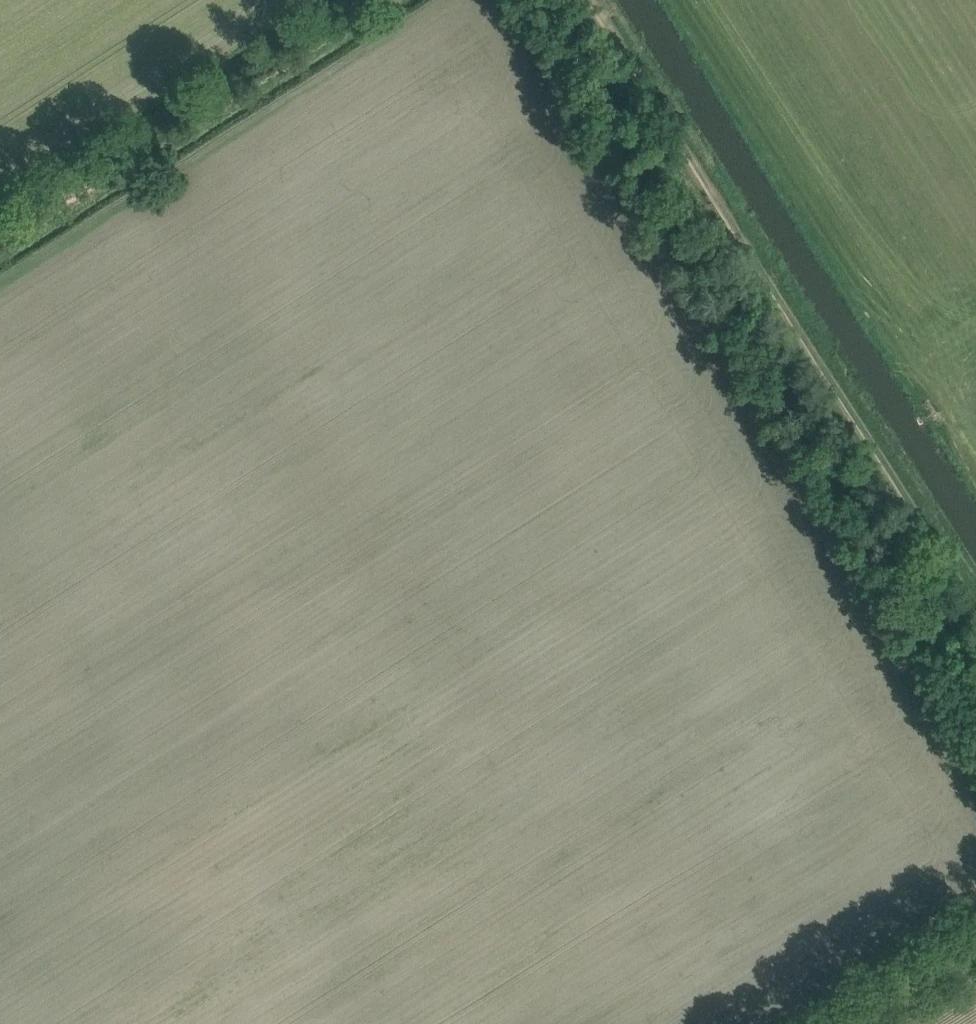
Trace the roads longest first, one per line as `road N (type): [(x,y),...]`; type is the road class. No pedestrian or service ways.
road 1 (track): [(0,237),(370,0)]
road 2 (track): [(849,1023),(975,943)]

